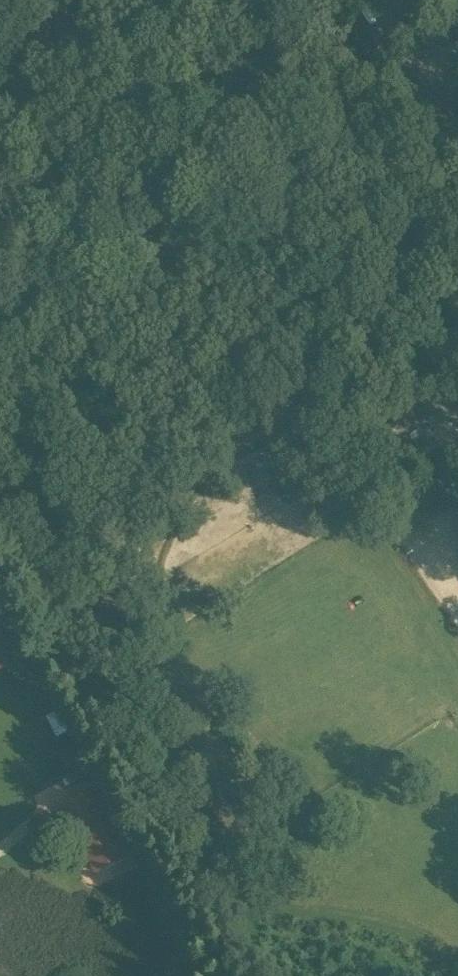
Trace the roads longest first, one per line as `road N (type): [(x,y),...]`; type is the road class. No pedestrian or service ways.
road 1 (secondary): [(457,145),(362,0)]

